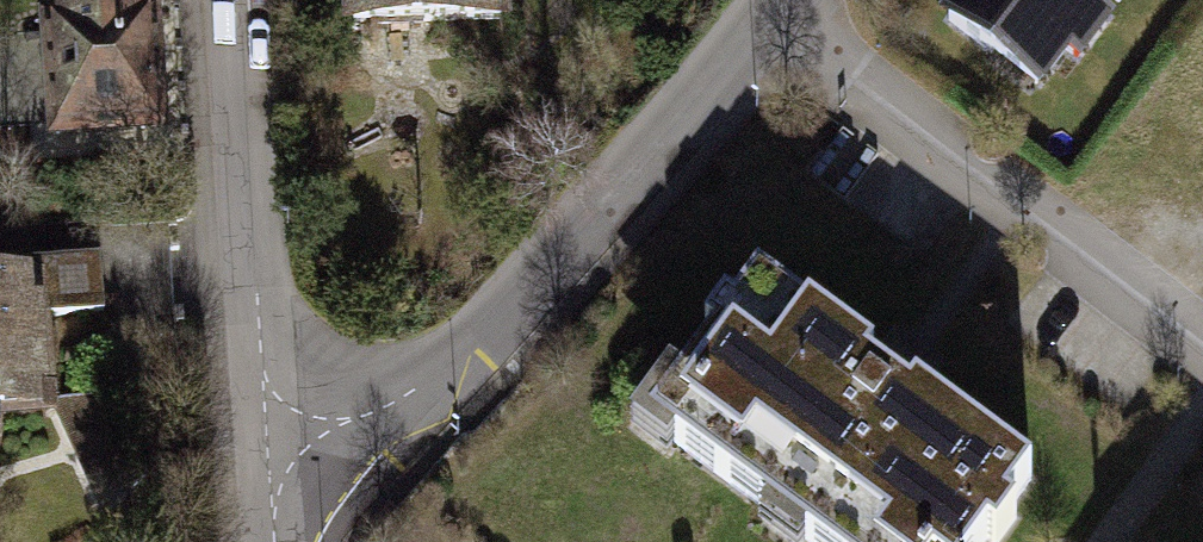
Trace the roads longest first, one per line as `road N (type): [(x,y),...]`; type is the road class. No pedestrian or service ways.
road 1 (unclassified): [(769,17),(536,290),(420,386),(341,427),(268,450)]
road 2 (residential): [(1202,347),(769,17)]
road 3 (residential): [(242,0),(268,450)]

